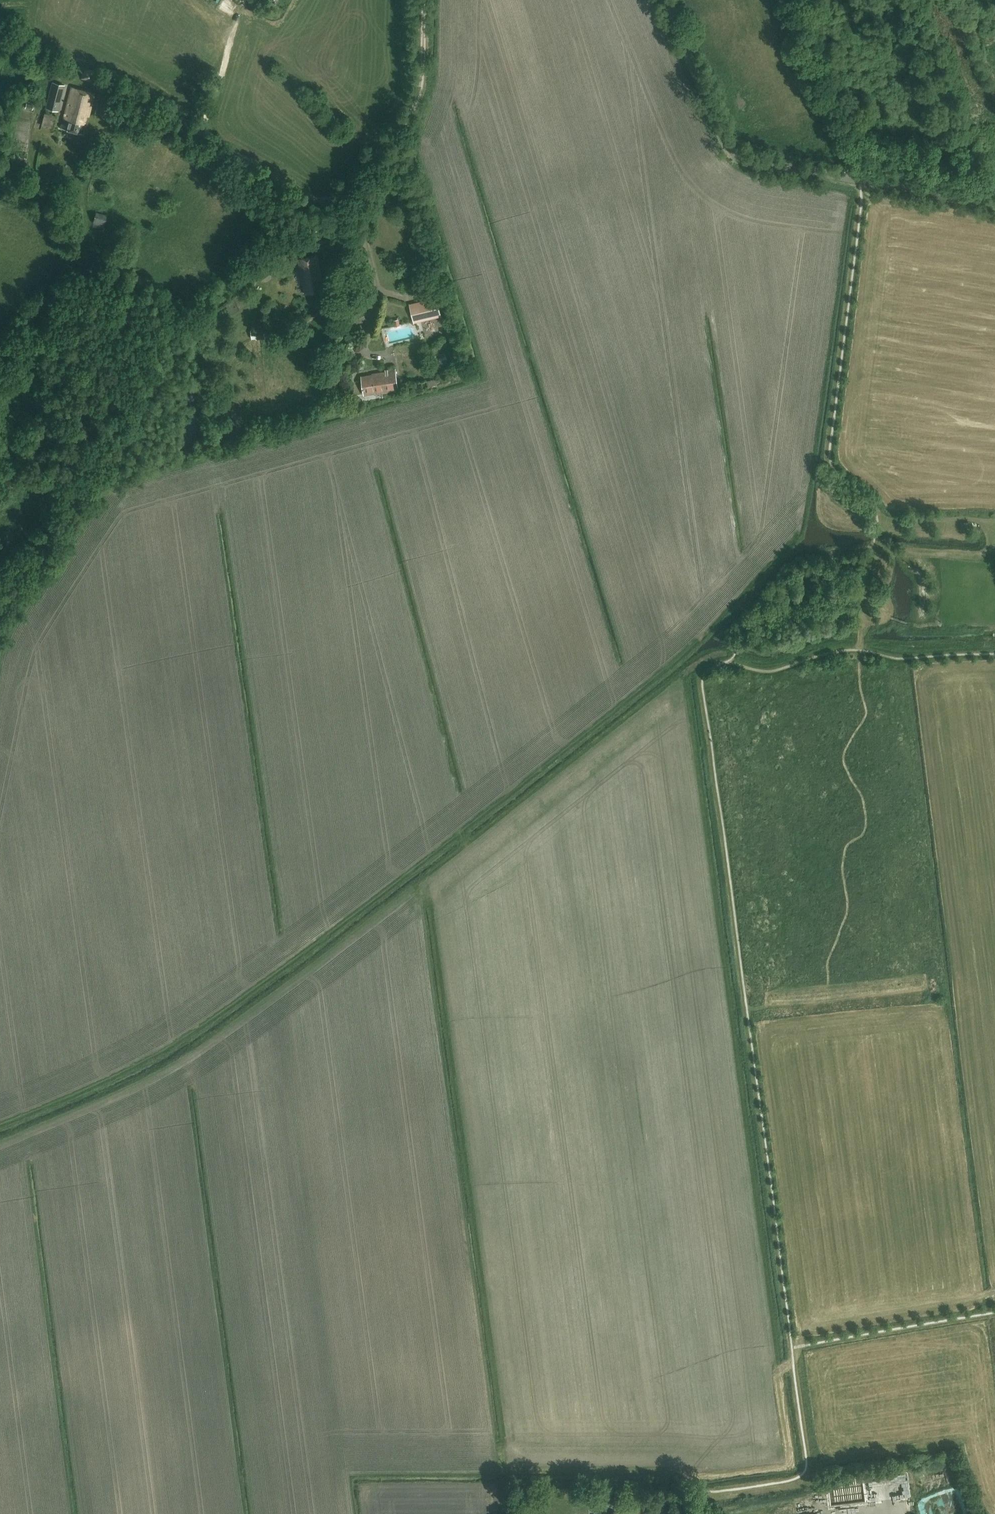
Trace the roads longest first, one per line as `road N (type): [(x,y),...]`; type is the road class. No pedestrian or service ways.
road 1 (unclassified): [(117,88),(309,199),(329,203),(409,118),(421,76),(424,0)]
road 2 (unclassified): [(994,205),(765,165),(733,151),(667,0)]

